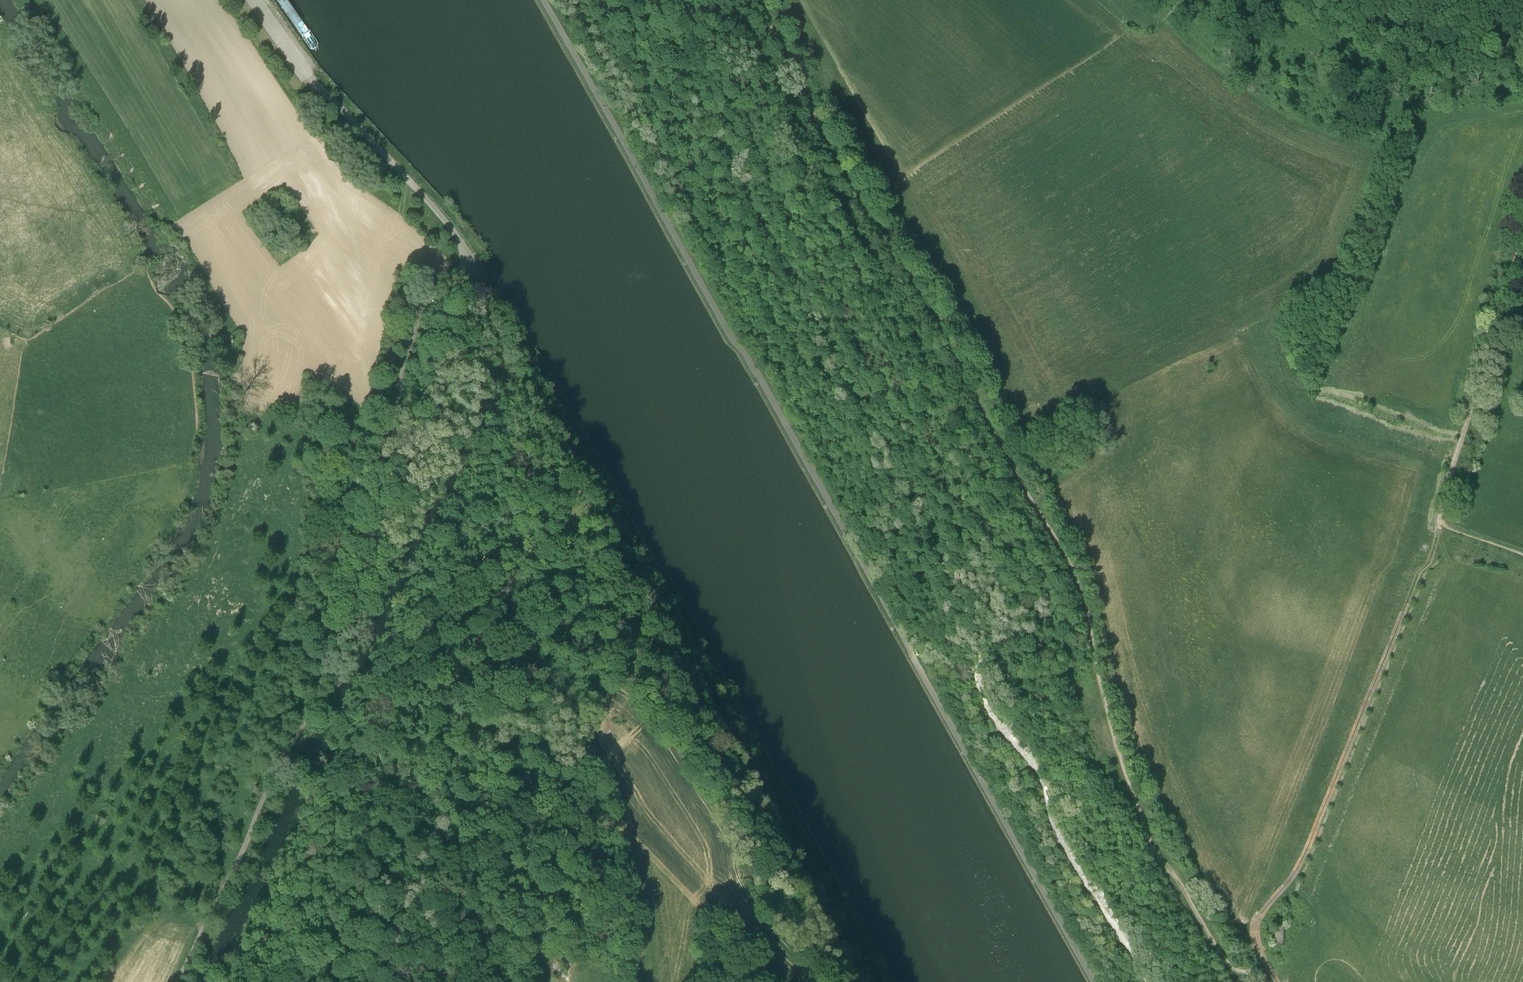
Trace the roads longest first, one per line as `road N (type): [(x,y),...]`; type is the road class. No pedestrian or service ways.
road 1 (track): [(757,0),(819,128),(1049,528),(1084,600),(1148,831),(1219,953),(1243,980)]
road 2 (track): [(488,278),(884,981)]
road 3 (track): [(1441,524),(1301,879),(1262,932),(1269,971),(1243,980)]
road 4 (track): [(1522,240),(1441,524)]

